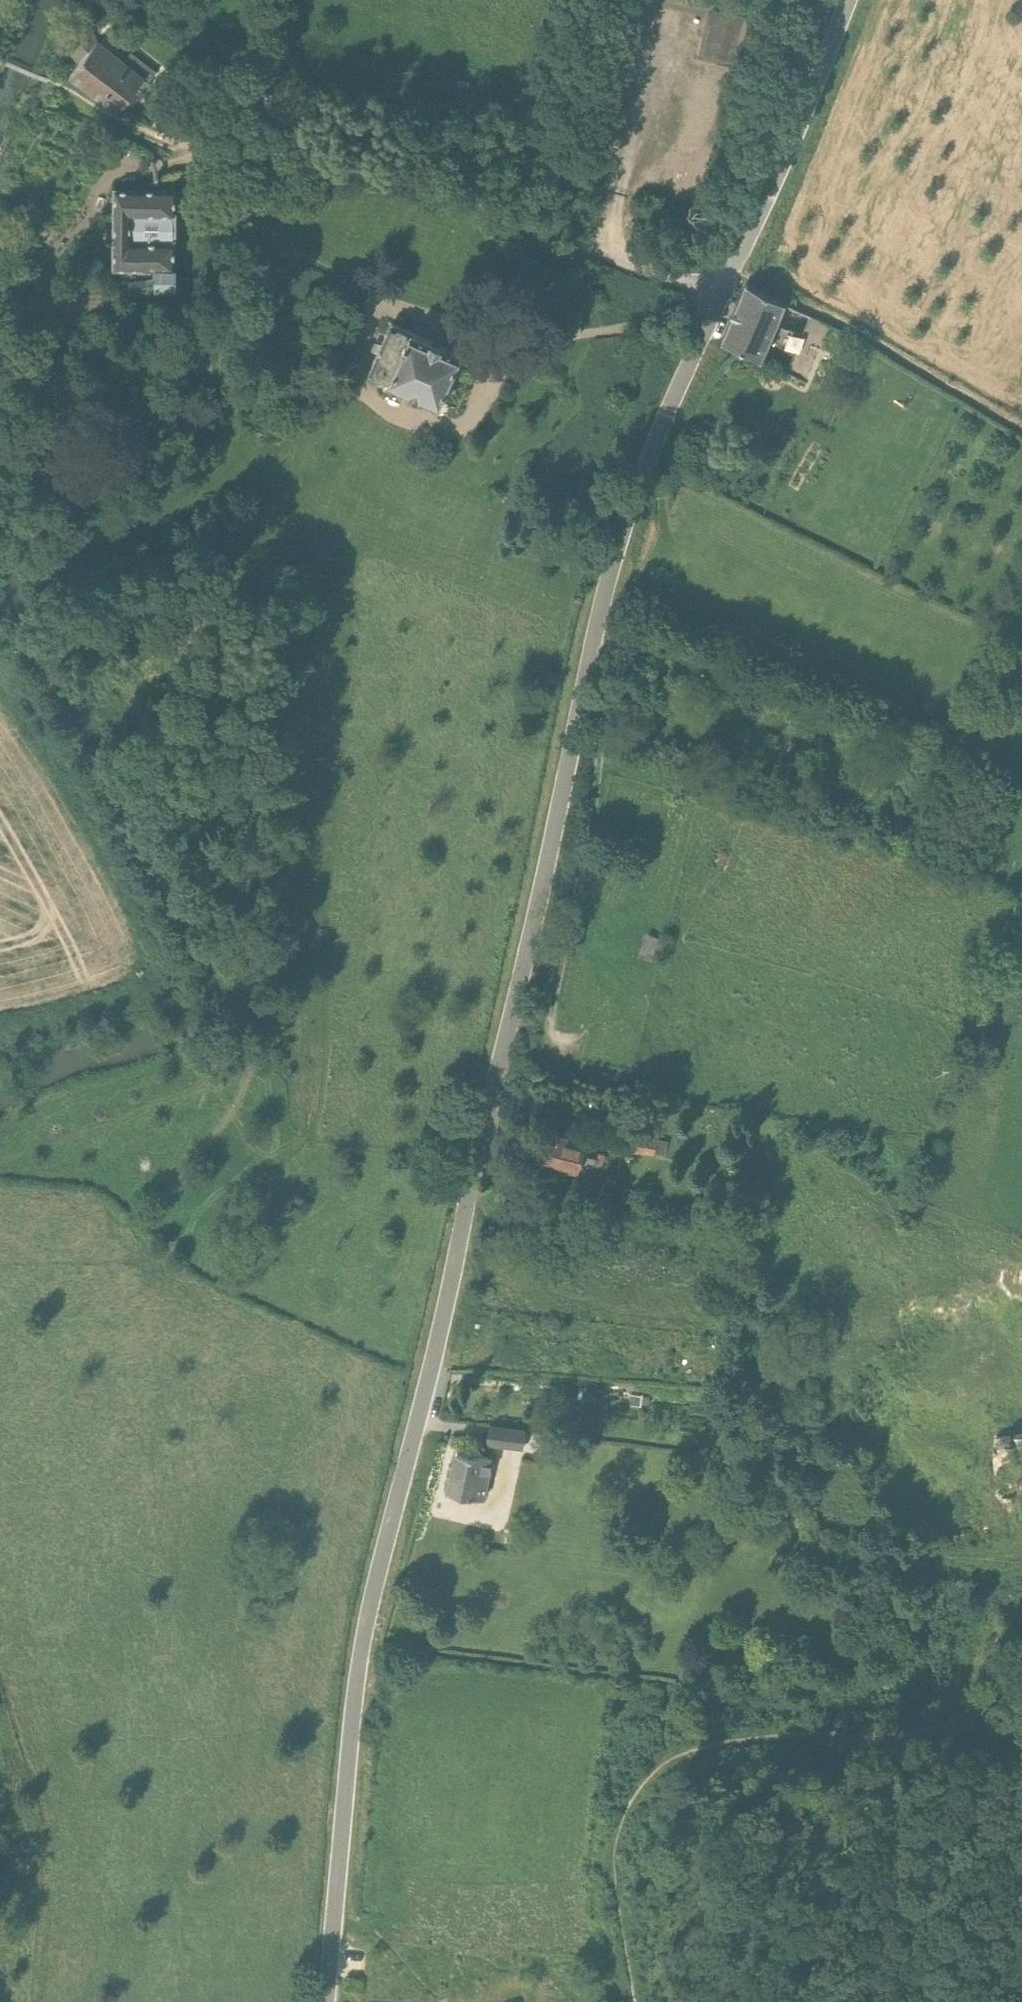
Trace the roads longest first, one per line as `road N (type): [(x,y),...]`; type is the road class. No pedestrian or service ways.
road 1 (unclassified): [(327,2001),(364,1645),(554,845),(609,576),(667,414),(850,0)]
road 2 (track): [(718,298),(396,165),(217,155),(156,144),(78,109)]
road 3 (track): [(616,260),(617,170),(655,0)]
road 4 (track): [(379,304),(311,260),(270,258)]

